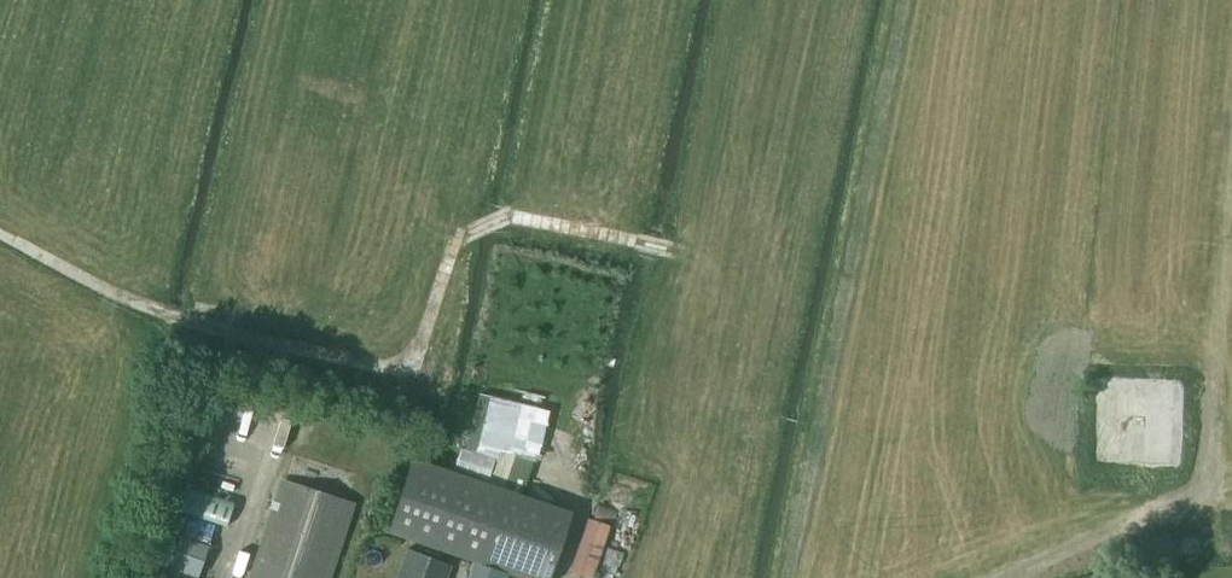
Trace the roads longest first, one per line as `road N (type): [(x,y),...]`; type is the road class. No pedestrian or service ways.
road 1 (track): [(1009,577),(1205,485),(1231,201)]

